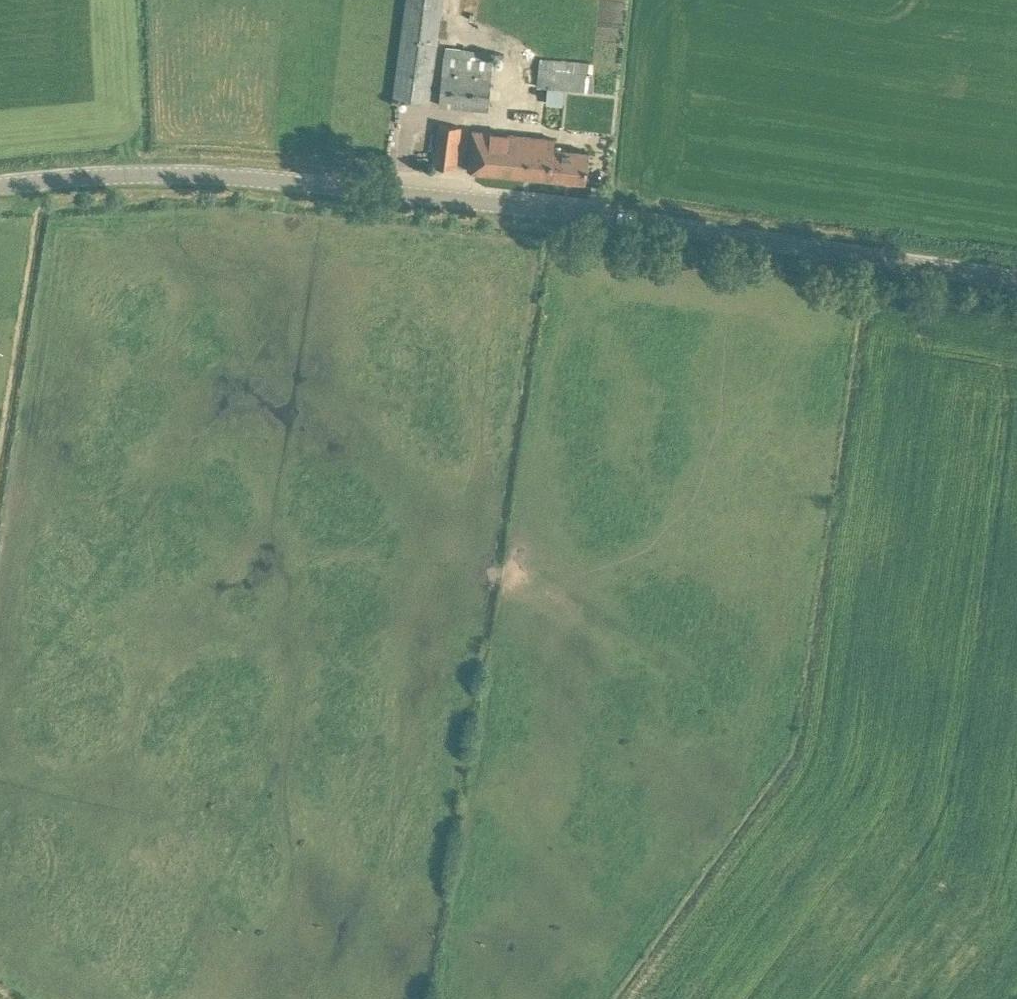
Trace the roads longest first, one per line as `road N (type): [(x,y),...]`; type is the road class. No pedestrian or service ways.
road 1 (tertiary): [(1016,281),(606,217),(249,178),(120,175),(0,185)]

